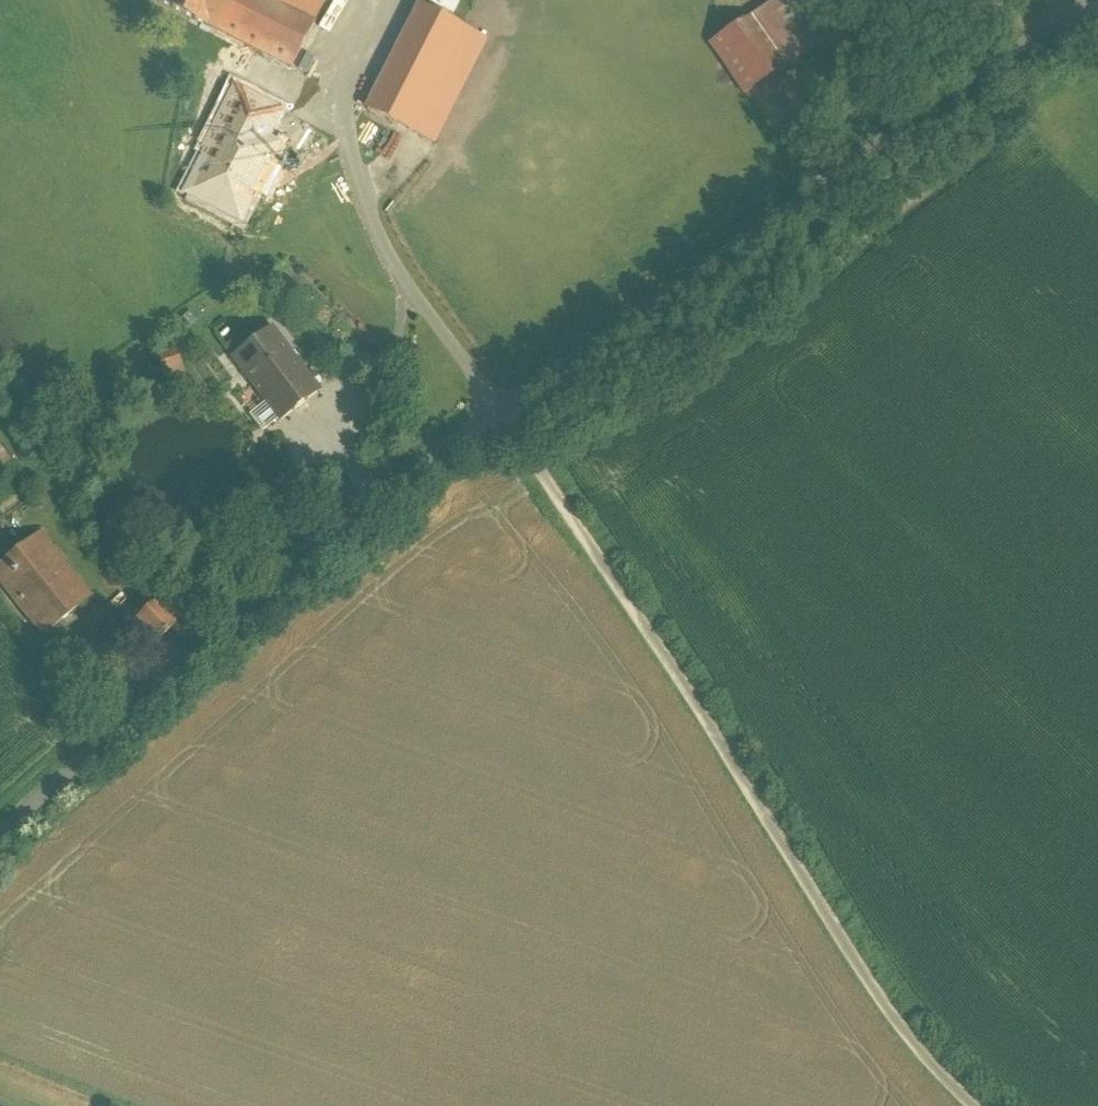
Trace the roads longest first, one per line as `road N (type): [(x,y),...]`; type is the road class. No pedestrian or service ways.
road 1 (unclassified): [(1082,0),(991,45),(377,500),(0,838)]

